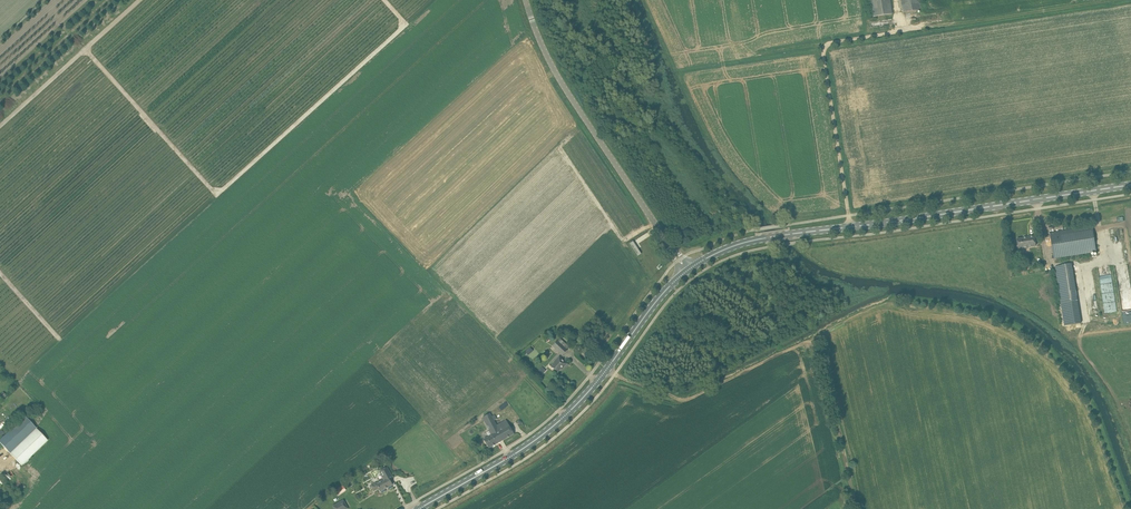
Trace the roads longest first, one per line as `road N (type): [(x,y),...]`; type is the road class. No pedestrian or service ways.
road 1 (track): [(854,508),(813,339),(682,399),(615,374)]
road 2 (primary): [(419,508),(555,424),(687,270)]
road 3 (unclassified): [(687,270),(561,73),(530,0)]
road 4 (primary): [(849,227),(1130,185)]
road 5 (unclassified): [(849,227),(824,51),(907,29)]
road 6 (primary): [(687,270),(749,241),(849,227)]

